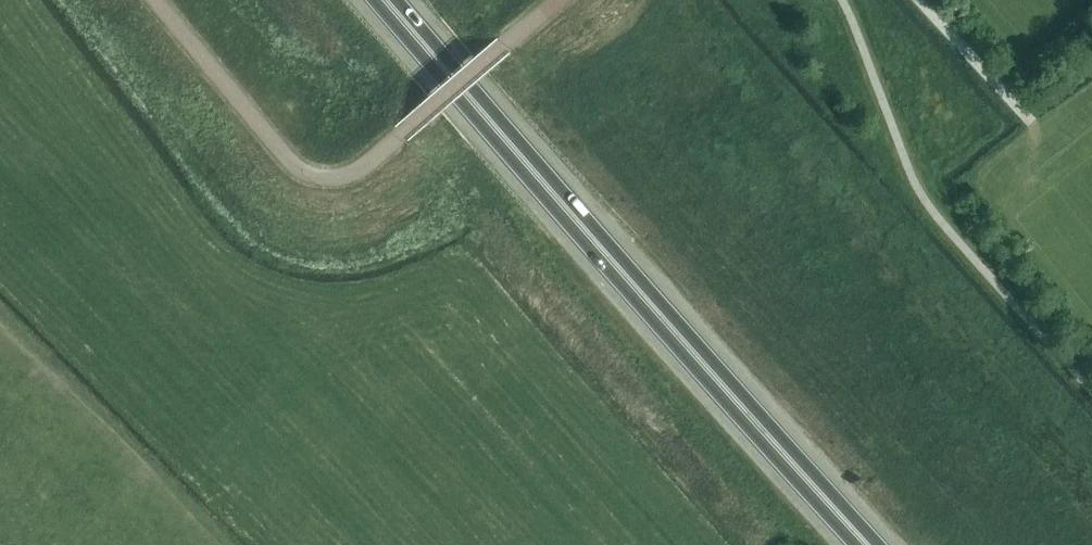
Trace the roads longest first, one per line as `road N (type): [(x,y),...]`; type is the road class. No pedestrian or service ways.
road 1 (trunk): [(374,0),(859,544)]
road 2 (trunk): [(883,544),(399,0)]

